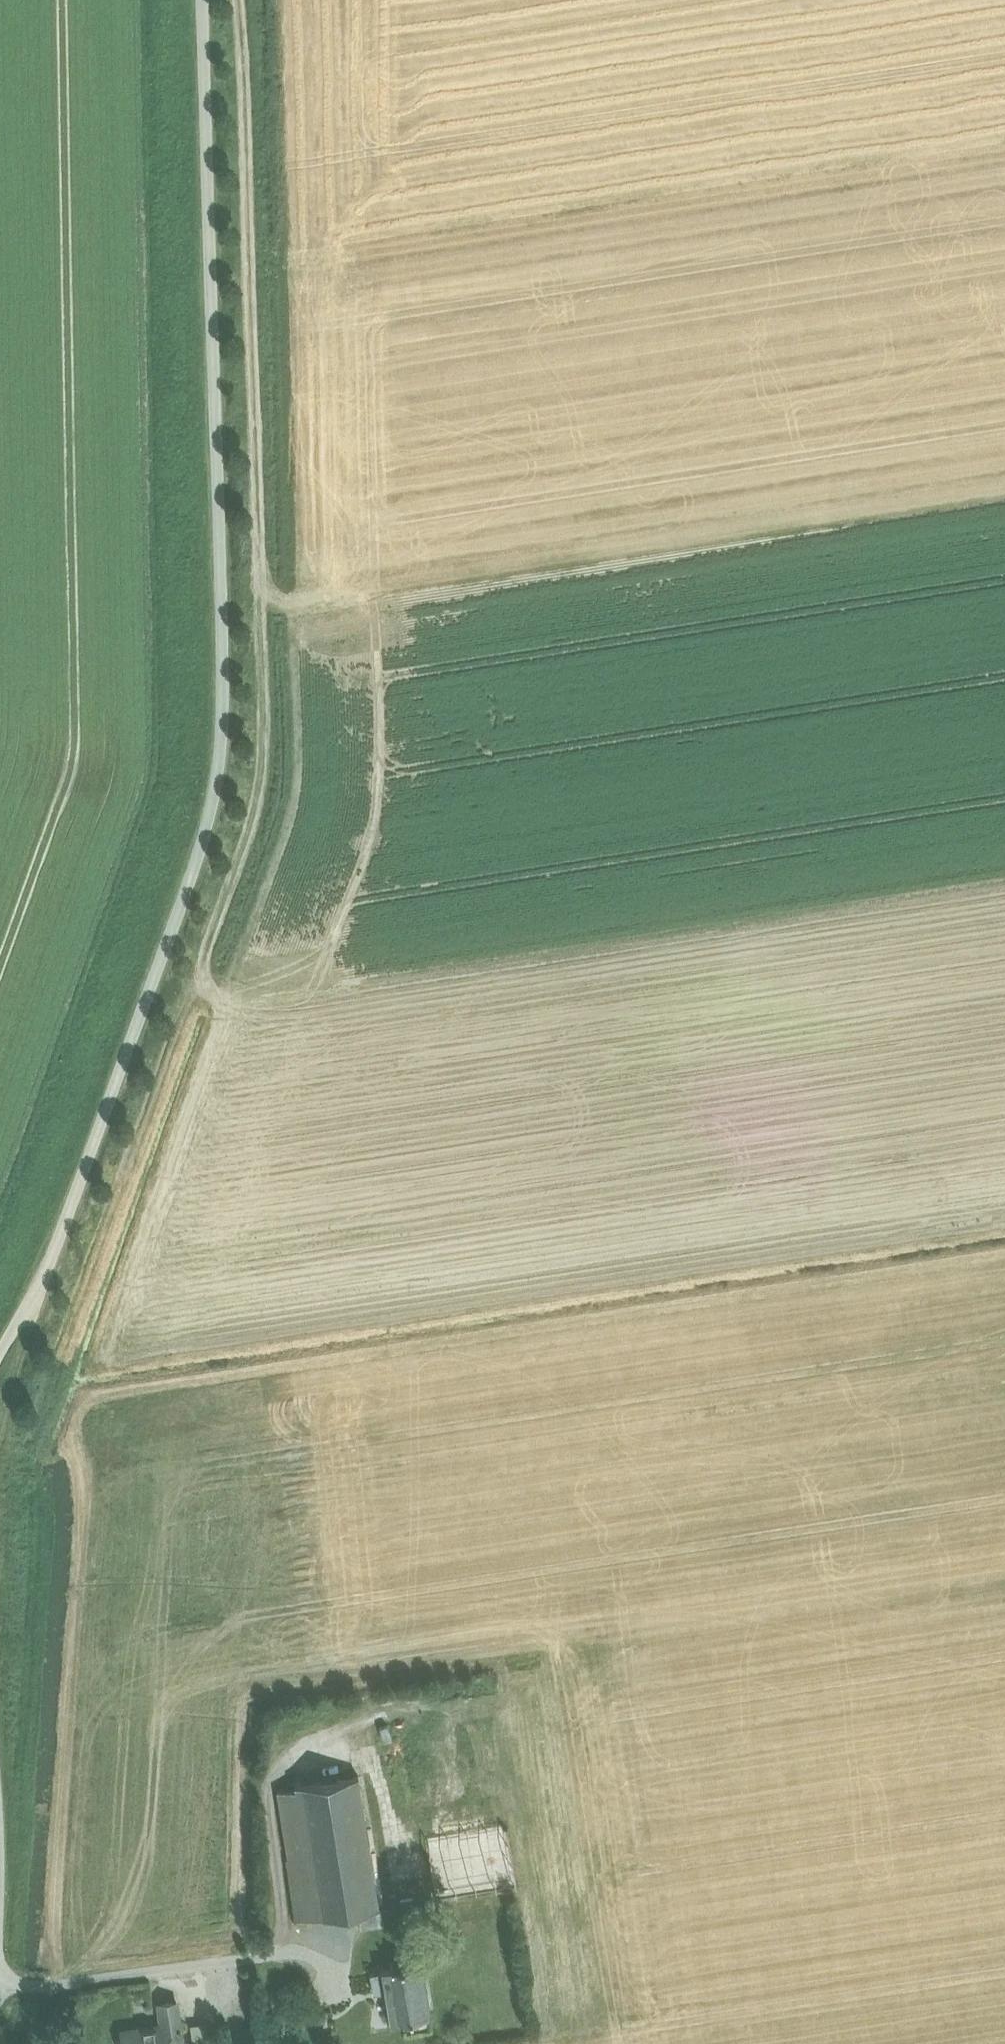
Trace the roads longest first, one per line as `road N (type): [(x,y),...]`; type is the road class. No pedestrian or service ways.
road 1 (unclassified): [(0,1354),(46,1271),(216,787),(223,681),(201,0)]

